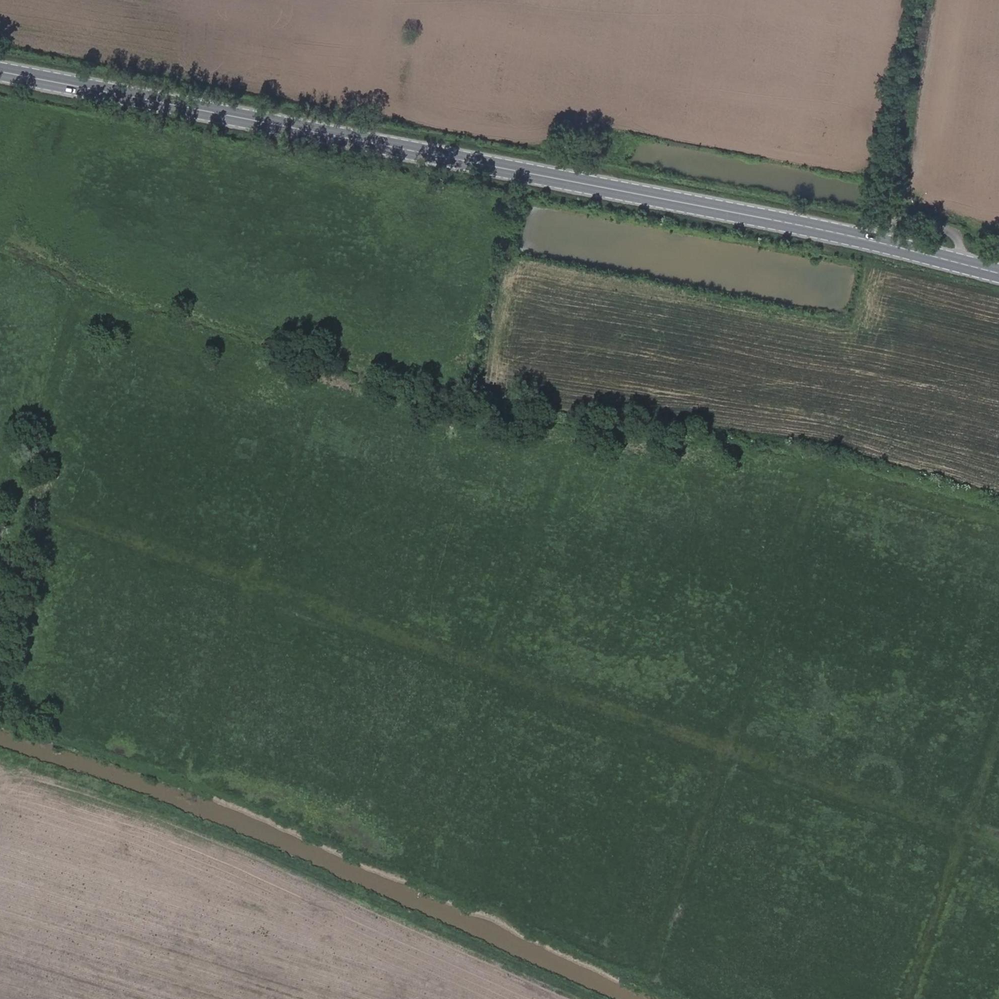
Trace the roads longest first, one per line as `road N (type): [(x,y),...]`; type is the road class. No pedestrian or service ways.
road 1 (tertiary): [(998,270),(792,222),(0,71)]

